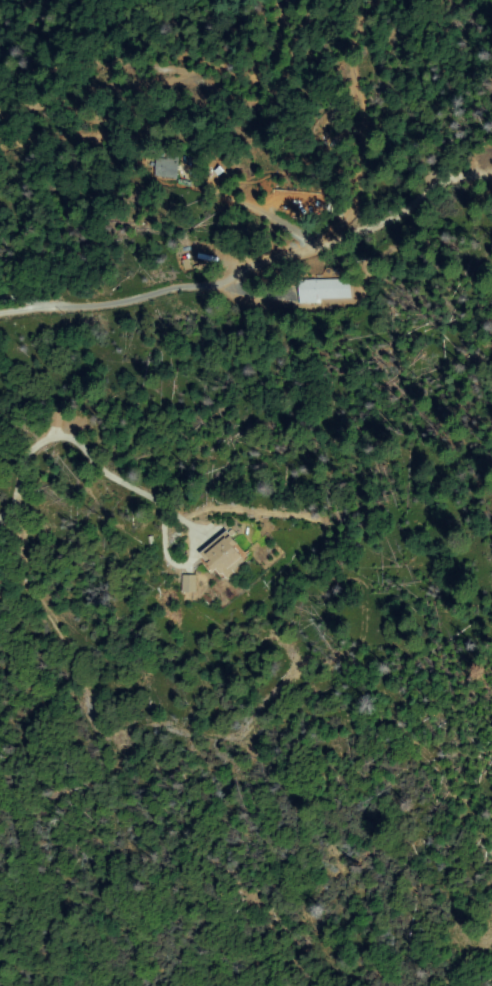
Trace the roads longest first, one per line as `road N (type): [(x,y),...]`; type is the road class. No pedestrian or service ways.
road 1 (residential): [(491,183),(441,187),(413,202),(382,227),(365,284),(328,300),(260,302),(199,291),(124,313),(0,327)]
road 2 (residential): [(0,315),(164,259),(274,255),(339,120),(355,1)]
road 3 (residential): [(0,170),(166,158),(226,103),(269,22),(302,0)]

